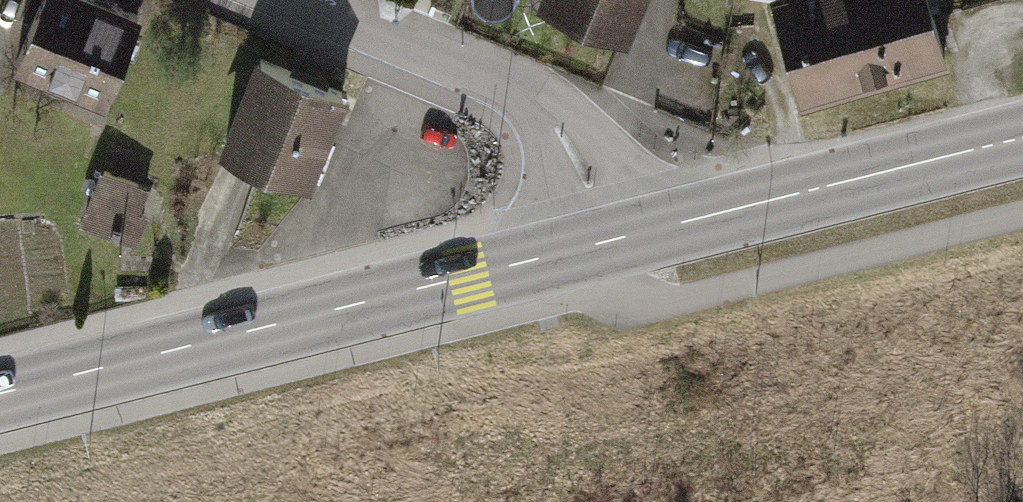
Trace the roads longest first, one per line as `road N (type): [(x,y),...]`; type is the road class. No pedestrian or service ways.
road 1 (primary): [(617,240),(0,402)]
road 2 (primary): [(1022,135),(617,240)]
road 3 (residential): [(315,0),(531,94),(561,132),(617,240)]

